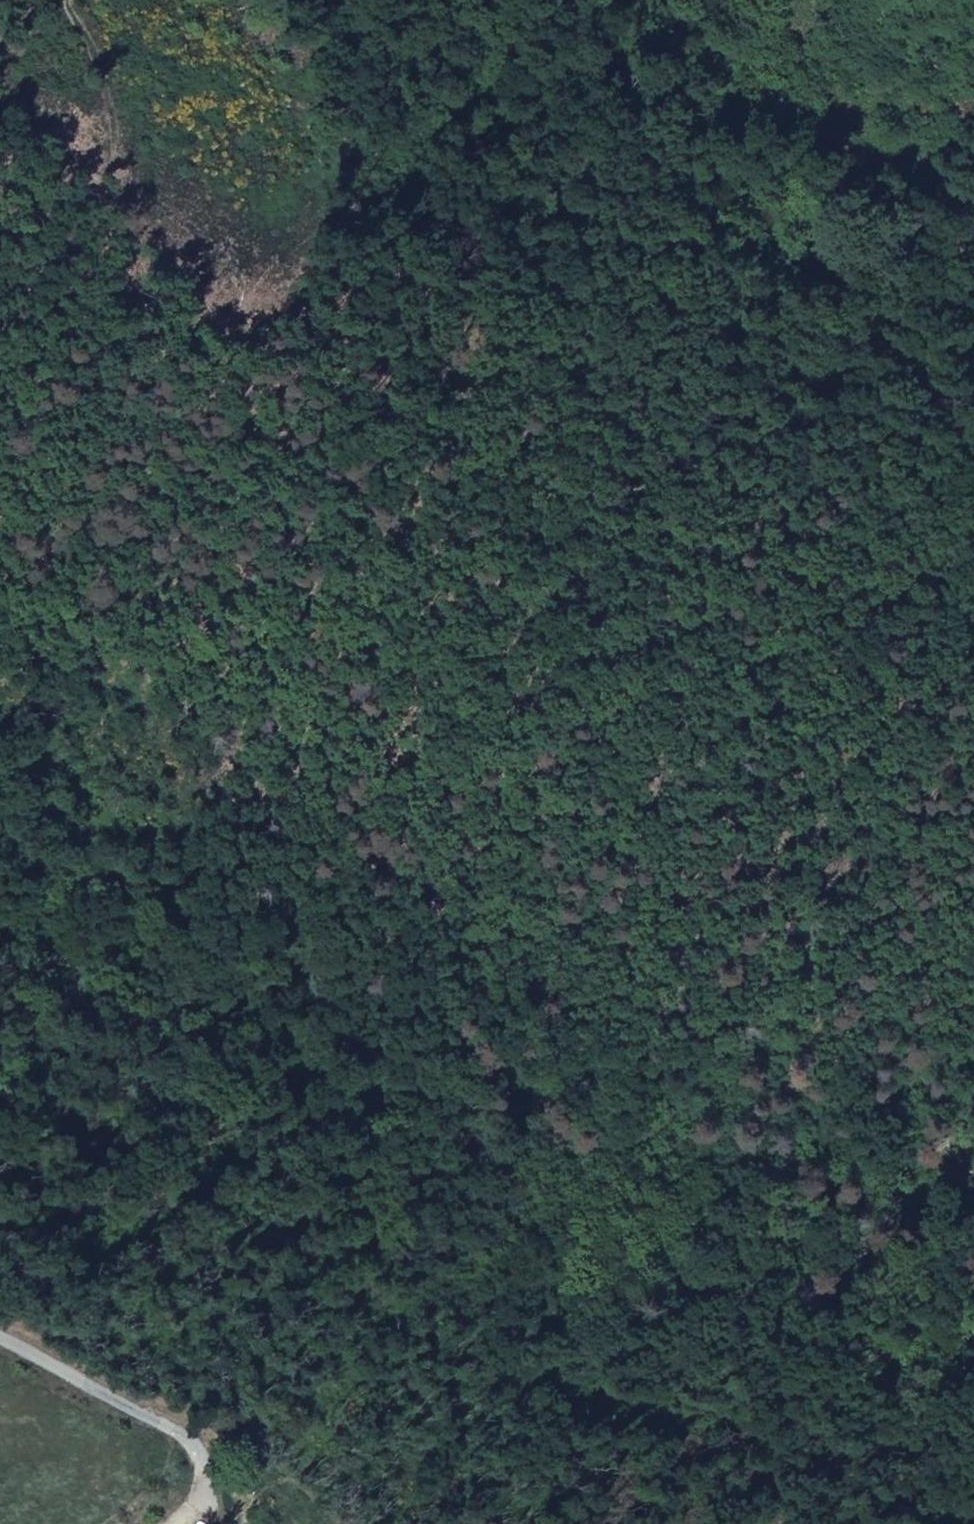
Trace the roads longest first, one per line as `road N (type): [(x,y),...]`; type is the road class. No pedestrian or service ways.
road 1 (unclassified): [(0,1333),(197,1449),(213,1470),(212,1494),(171,1523)]

